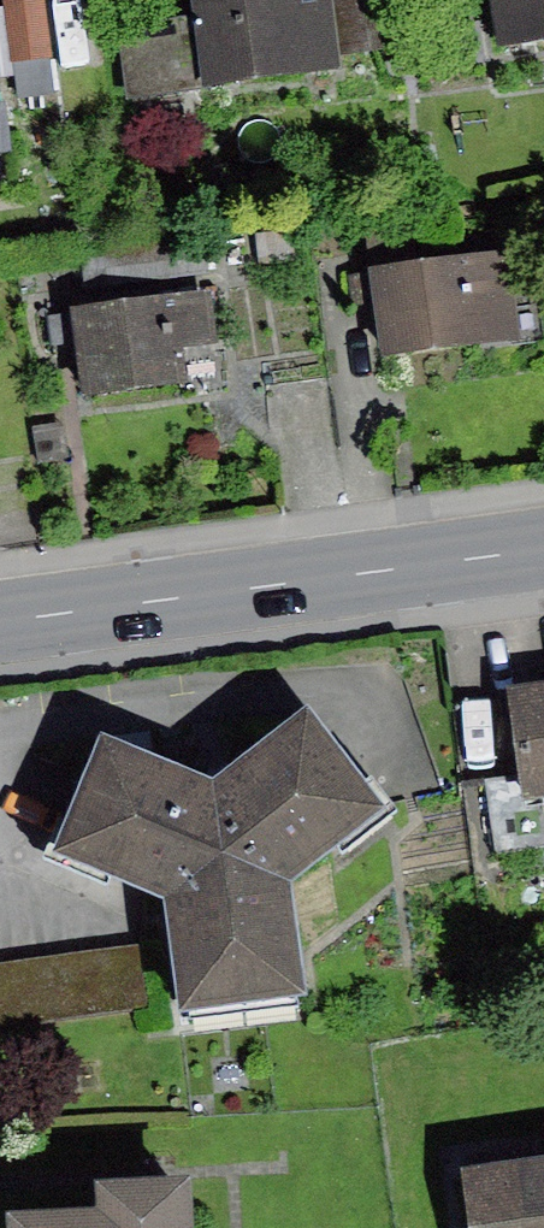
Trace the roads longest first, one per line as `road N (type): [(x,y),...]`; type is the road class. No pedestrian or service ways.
road 1 (primary): [(543,549),(0,627)]

